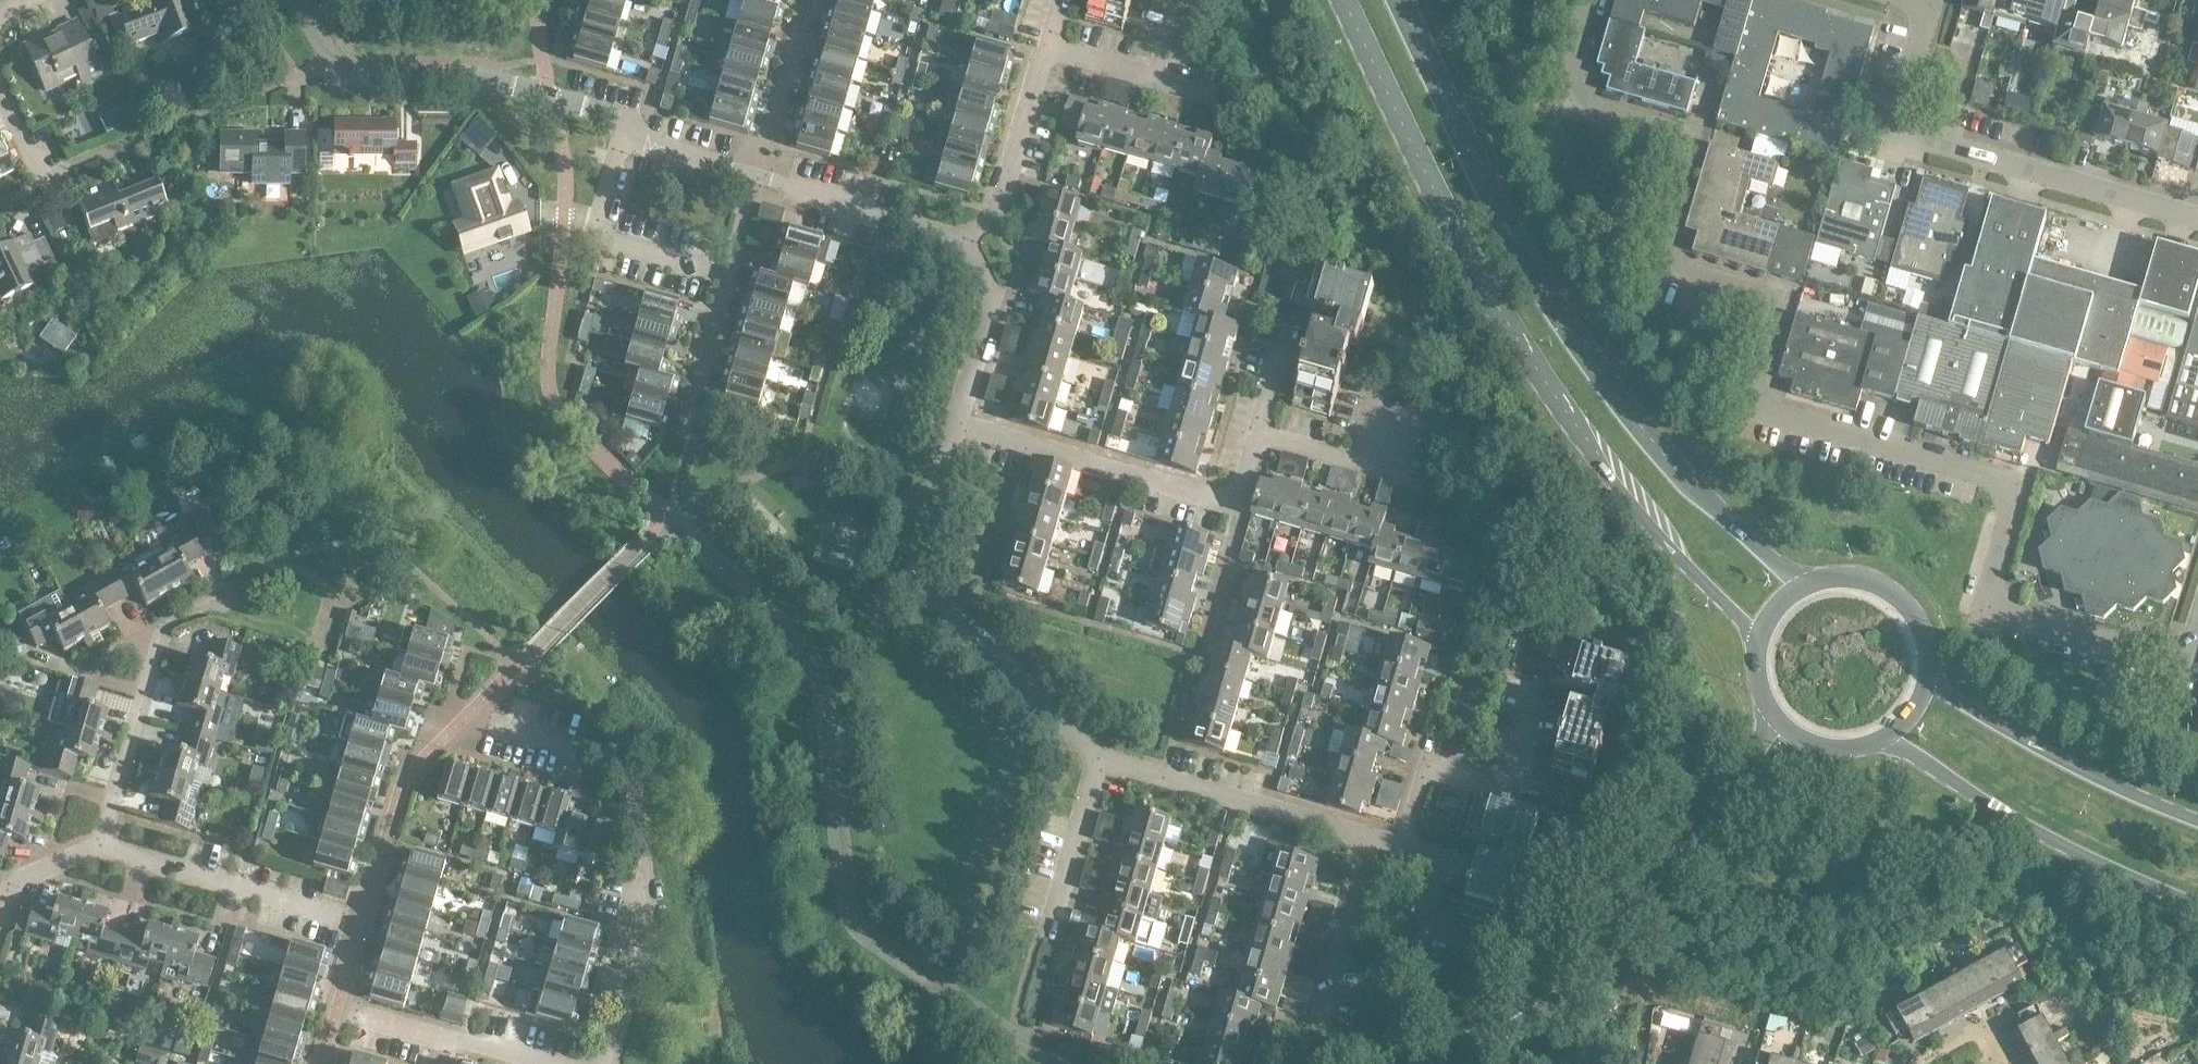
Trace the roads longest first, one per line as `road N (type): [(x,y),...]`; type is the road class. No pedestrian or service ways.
road 1 (unclassified): [(1593,0),(1562,106),(1686,143),(1653,261),(1773,297),(1746,406),(2015,487),(1984,611),(2185,673),(2197,630)]
road 2 (secondary): [(1343,0),(1443,211),(1519,345),(1616,485),(1757,646)]
road 3 (secondary): [(1810,589),(1751,547),(1693,490),(1592,365),(1494,201),(1398,0)]
road 4 (unclassified): [(2197,218),(1893,133),(1928,9),(1895,0)]
road 5 (residential): [(618,1063),(656,912),(628,799),(604,760),(491,726)]
road 6 (residential): [(965,426),(921,582),(1101,759)]
road 7 (residential): [(297,0),(321,47),(354,77),(480,76),(627,117)]
road 8 (residential): [(627,117),(649,145),(968,237)]
road 9 (residential): [(965,426),(1234,500),(1257,428)]
road 10 (secondary): [(1893,748),(2037,830),(2197,903)]
road 11 (secondary): [(2197,827),(2144,808),(2014,738),(1950,700),(1933,680)]
road 12 (tertiary): [(1452,1063),(1558,989),(1682,878)]
road 13 (residential): [(1101,759),(1371,832)]
road 14 (residential): [(362,929),(104,852)]
road 15 (residential): [(968,237),(998,209),(1058,0)]
road 16 (residential): [(166,621),(104,852)]
road 17 (residential): [(1313,1025),(1371,832)]
road 18 (residential): [(968,237),(998,298),(965,426)]
road 19 (residential): [(351,1014),(538,1063)]
road 20 (secondary): [(1933,680),(1923,630),(1886,593),(1861,584),(1810,589)]
road 21 (tertiary): [(1767,722),(1682,878)]
road 22 (residential): [(1049,927),(1101,759)]
road 23 (tertiary): [(1682,878),(1723,843),(1800,751)]

